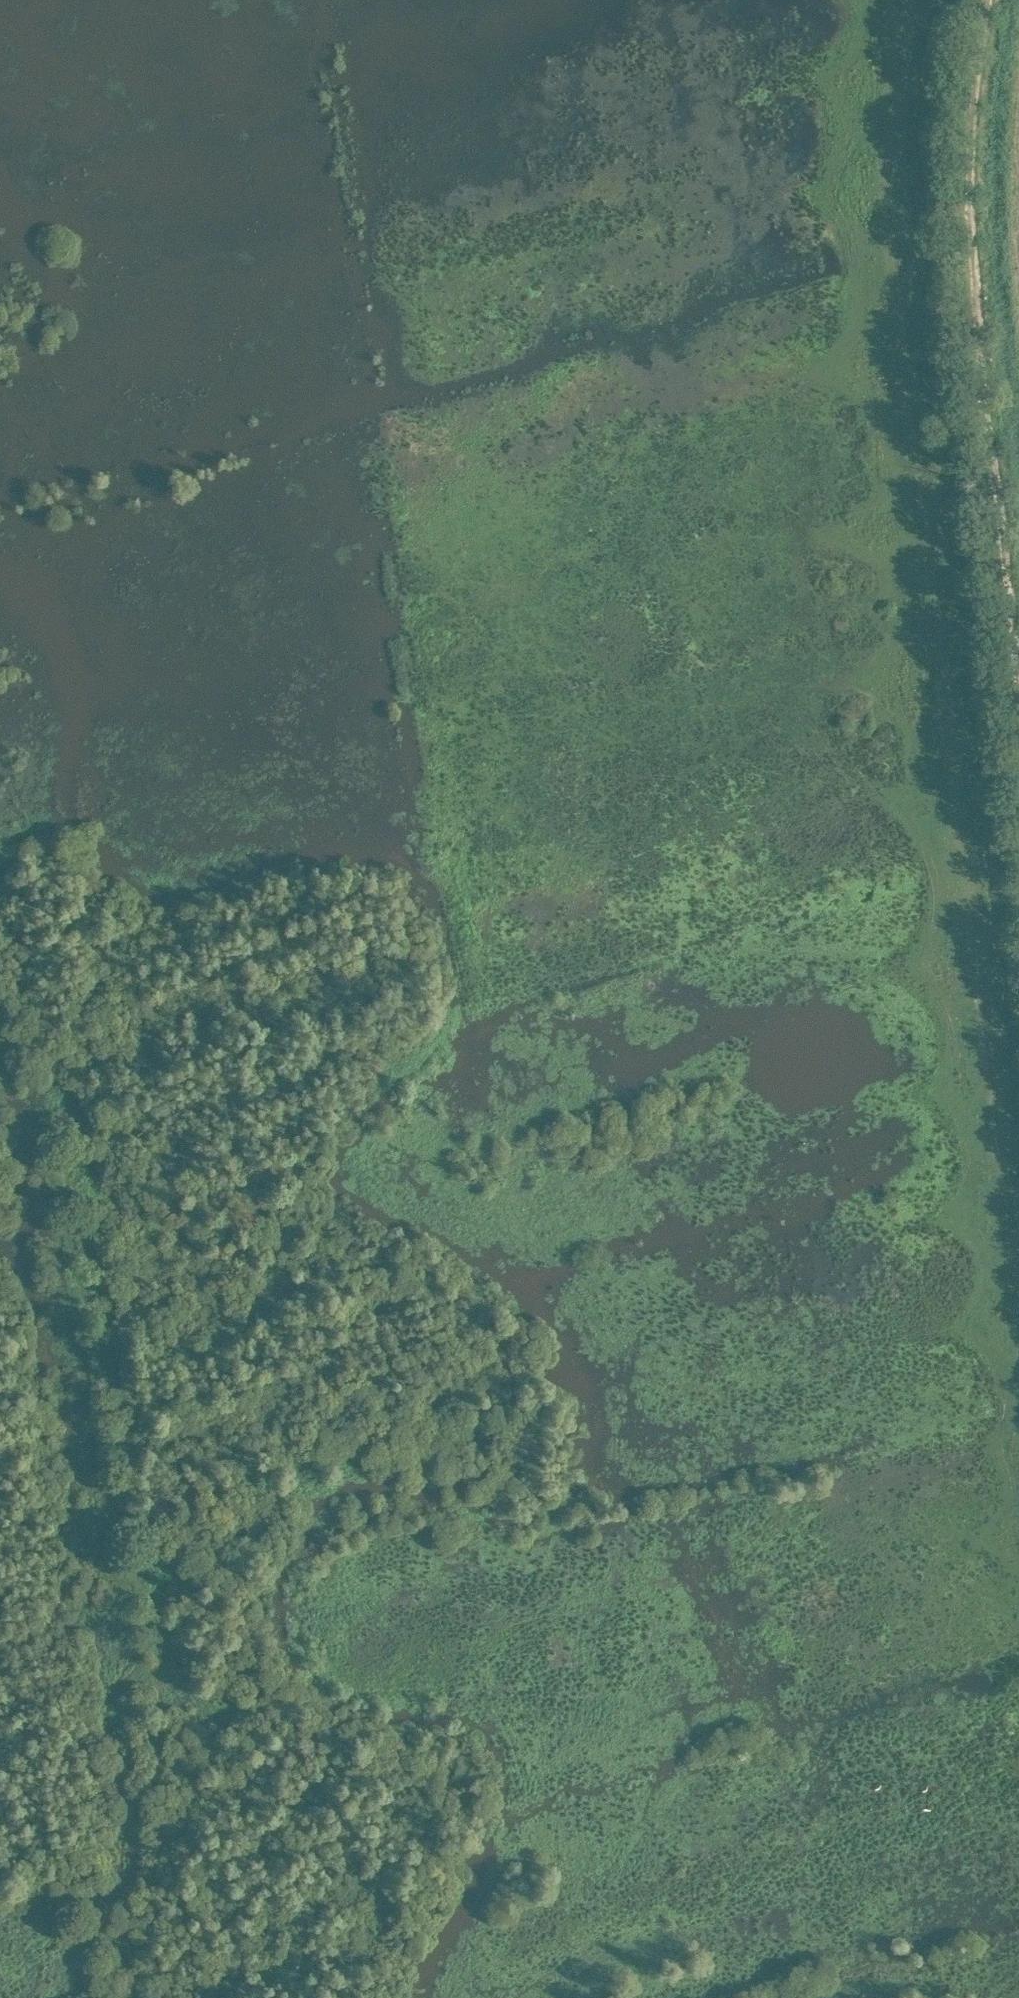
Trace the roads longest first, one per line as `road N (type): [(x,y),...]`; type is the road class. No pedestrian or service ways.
road 1 (track): [(987,0),(969,130),(970,228),(1018,681)]

